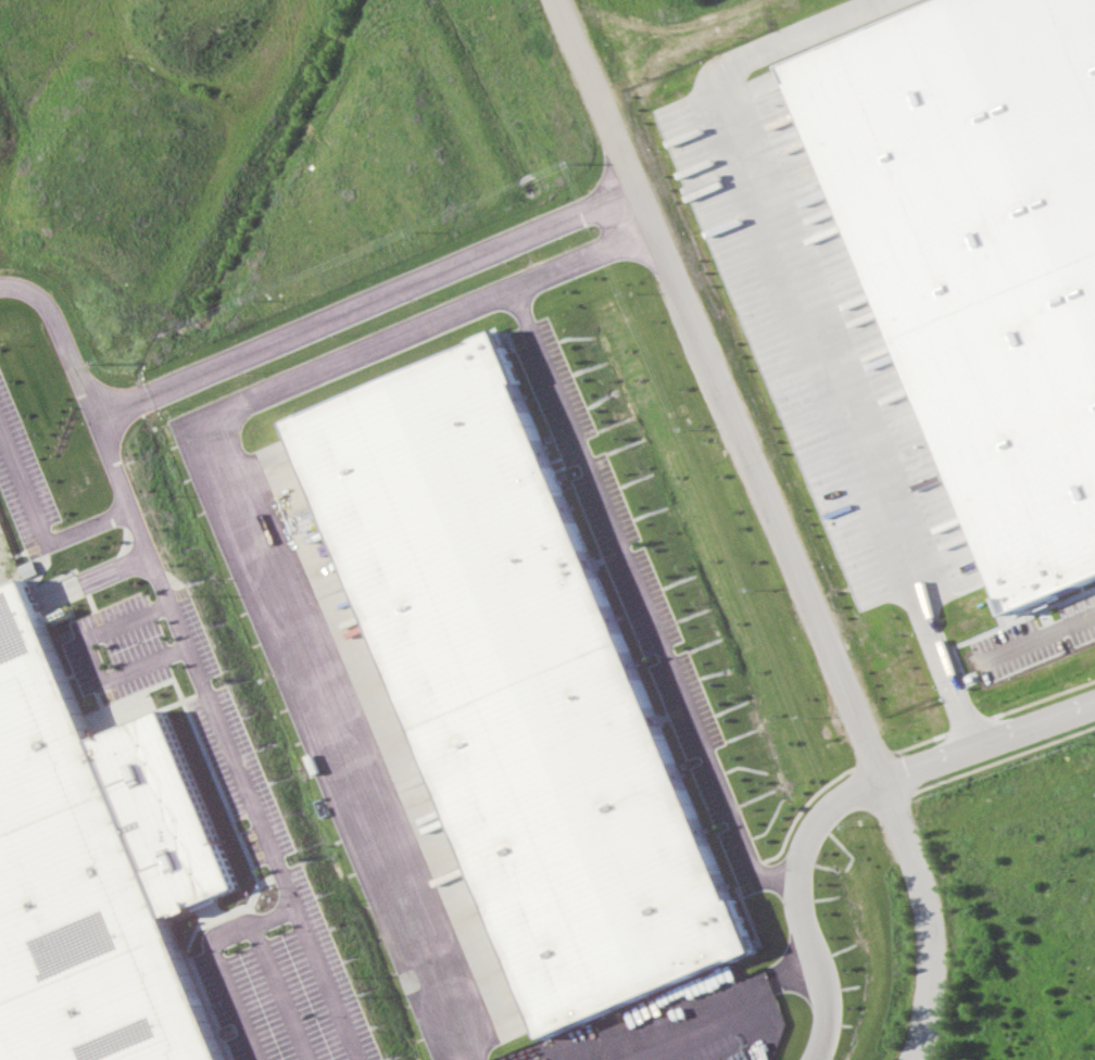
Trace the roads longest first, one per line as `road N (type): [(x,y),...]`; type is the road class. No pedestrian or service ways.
road 1 (tertiary): [(1094,703),(881,780)]

